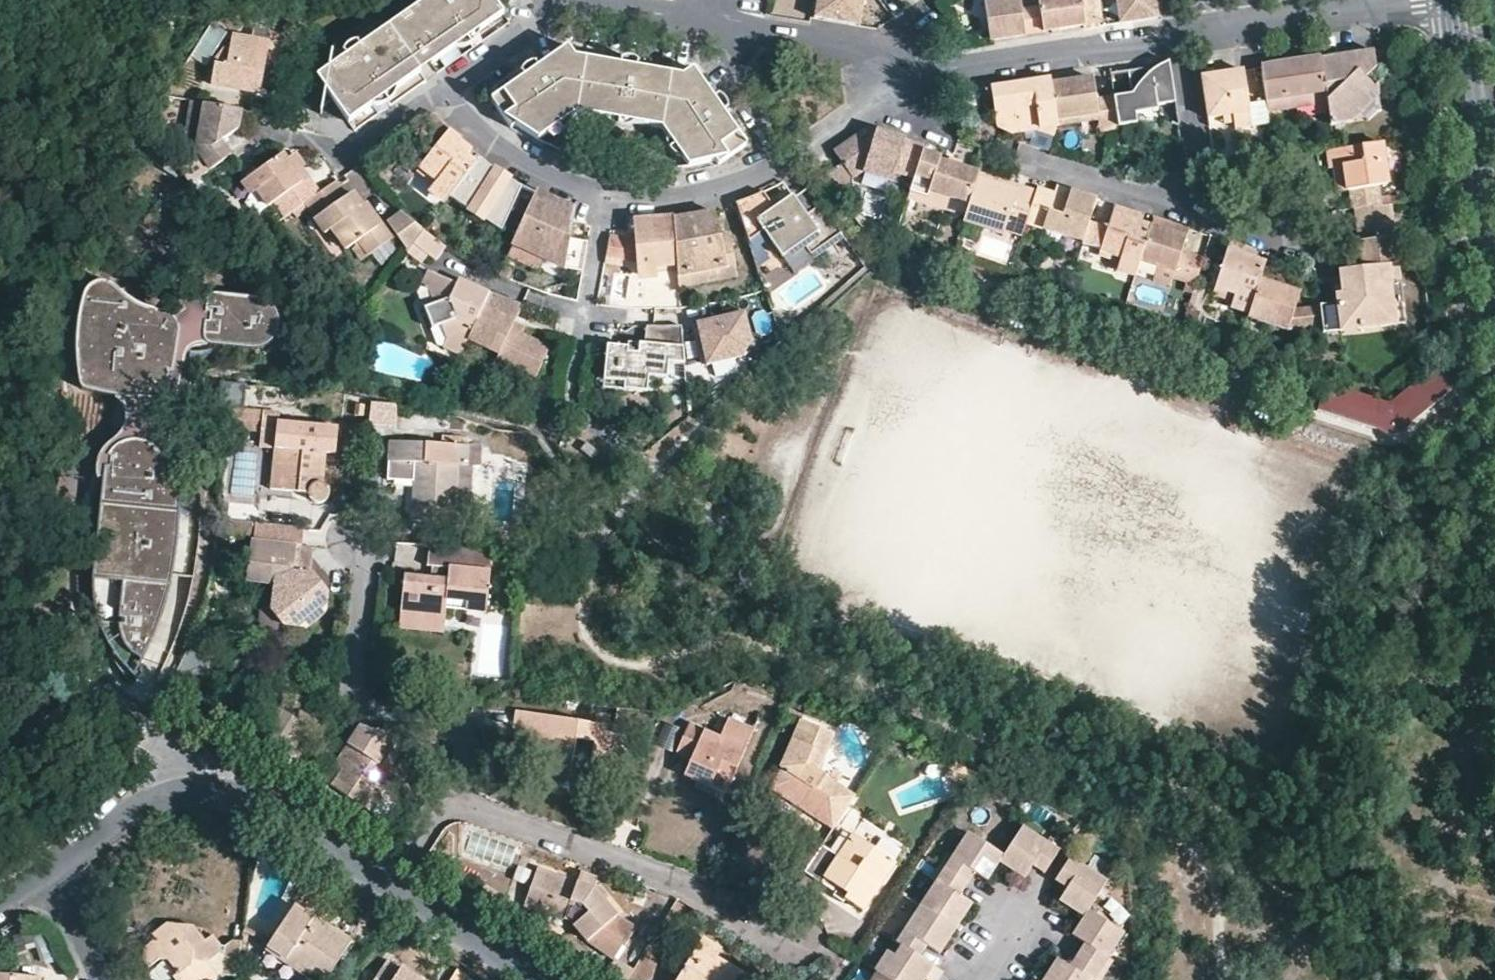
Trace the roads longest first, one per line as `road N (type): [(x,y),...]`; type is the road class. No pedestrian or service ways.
road 1 (residential): [(43,865),(154,802),(225,789),(387,888)]
road 2 (residential): [(443,805),(509,819),(636,866),(766,936),(790,933)]
road 3 (residential): [(352,540),(366,566),(350,689),(359,703),(452,722),(464,742),(464,767),(443,805)]
road 4 (residential): [(604,196),(698,197),(760,178),(881,106),(885,77)]
road 5 (tertiary): [(1494,306),(1449,0)]
road 6 (residential): [(604,196),(568,389),(578,411),(639,464)]
road 7 (residential): [(885,77),(1177,33)]
road 8 (residential): [(1177,33),(1412,0)]
road 9 (residential): [(1199,198),(1284,186),(1289,238),(1201,211)]
road 10 (residential): [(258,132),(324,144),(345,156),(441,91)]
road 11 (residential): [(441,91),(488,144),(604,196)]
road 12 (residential): [(885,77),(877,50),(855,40),(723,13)]
road 13 (residential): [(1199,198),(1155,201),(1027,162)]
road 14 (residential): [(387,888),(529,979)]
road 15 (residential): [(1199,198),(1177,33)]
road 16 (residential): [(441,91),(565,0)]
road 17 (residential): [(43,865),(97,979)]
road 18 (residential): [(600,0),(707,19),(723,13)]

